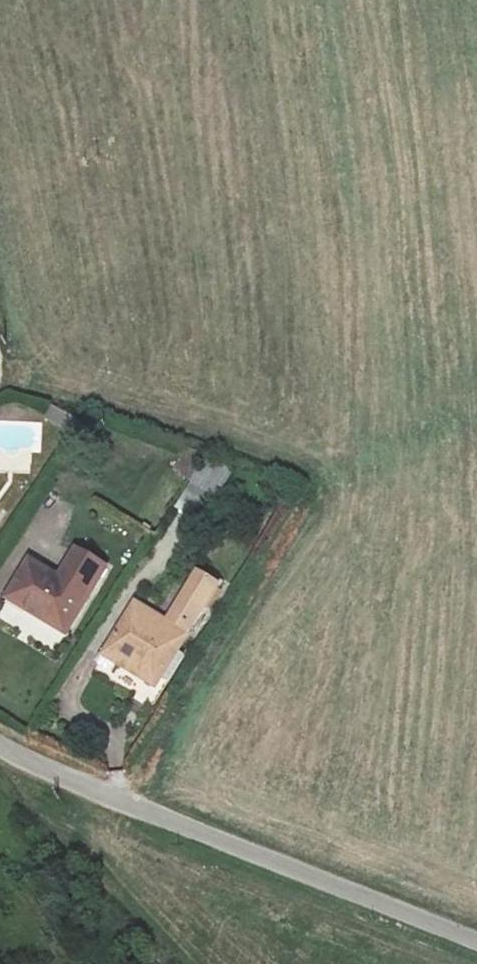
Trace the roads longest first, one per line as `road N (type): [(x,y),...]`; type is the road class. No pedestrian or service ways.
road 1 (unclassified): [(476,940),(0,745)]

